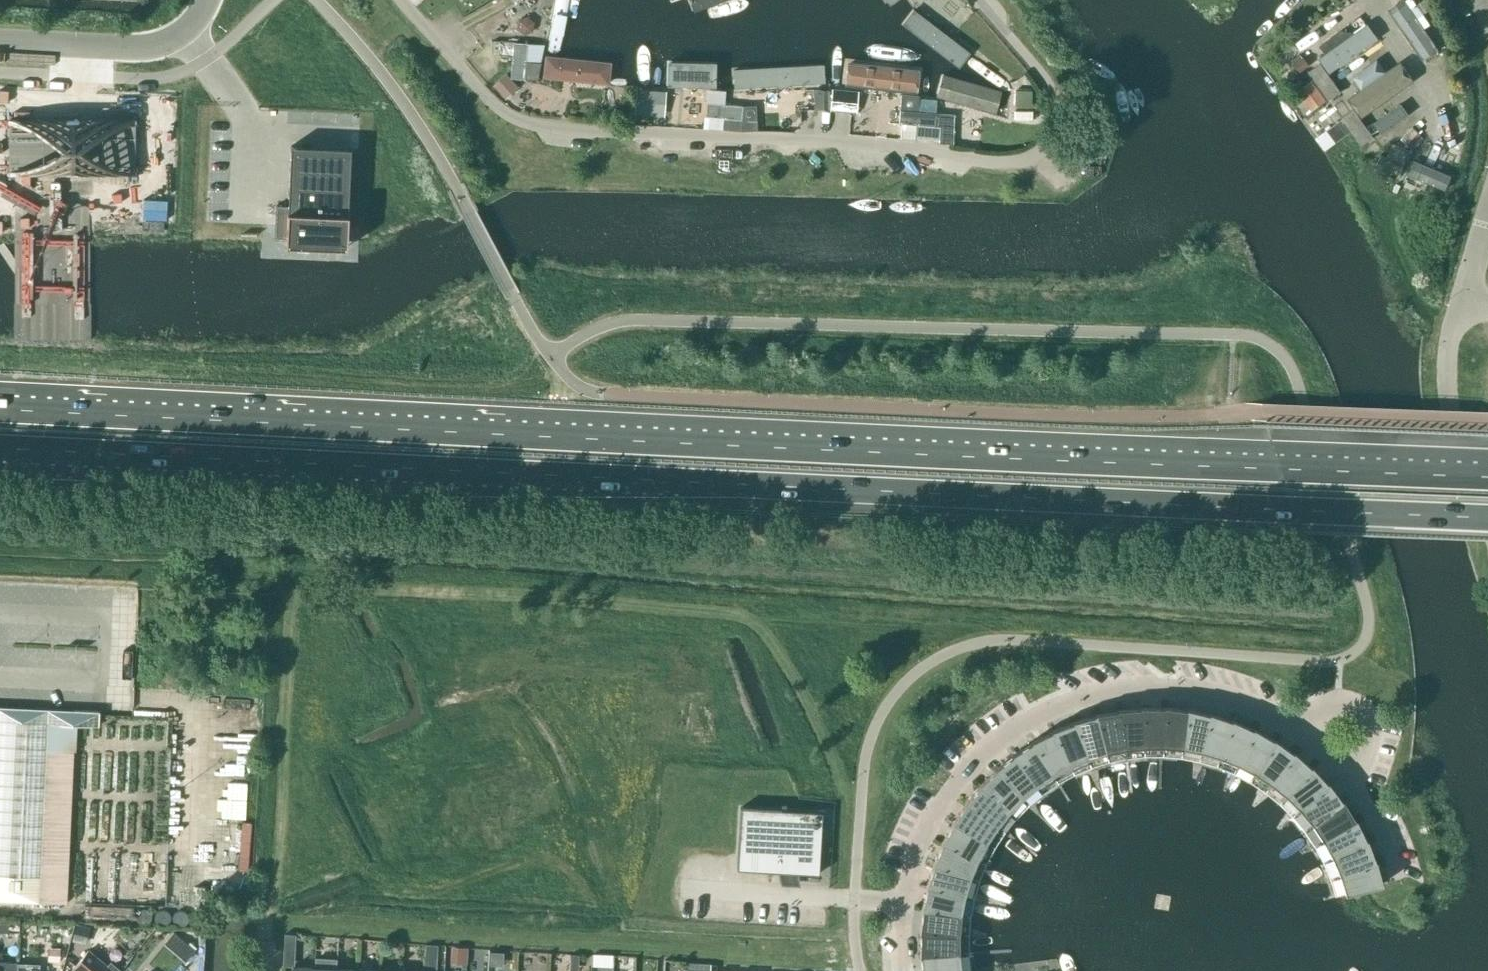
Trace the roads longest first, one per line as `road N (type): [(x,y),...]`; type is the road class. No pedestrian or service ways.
road 1 (trunk): [(0,448),(1487,517)]
road 2 (trunk): [(1487,476),(0,409)]
road 3 (residential): [(962,0),(1040,99),(1049,130),(1043,157),(1033,166),(507,115),(399,0)]
road 4 (residential): [(903,970),(908,889),(925,838),(968,777),(1036,723),(1074,707),(1154,694),(1220,704),(1296,740)]
road 5 (track): [(271,939),(286,589)]
road 6 (unclassified): [(208,0),(181,36),(158,46),(0,42)]
road 7 (unclassified): [(1458,313),(1447,388),(1487,528)]
road 8 (residential): [(1296,740),(1310,716),(1340,704),(1366,740),(1359,772),(1344,784)]
road 9 (residential): [(1426,113),(1421,70),(1375,0)]

